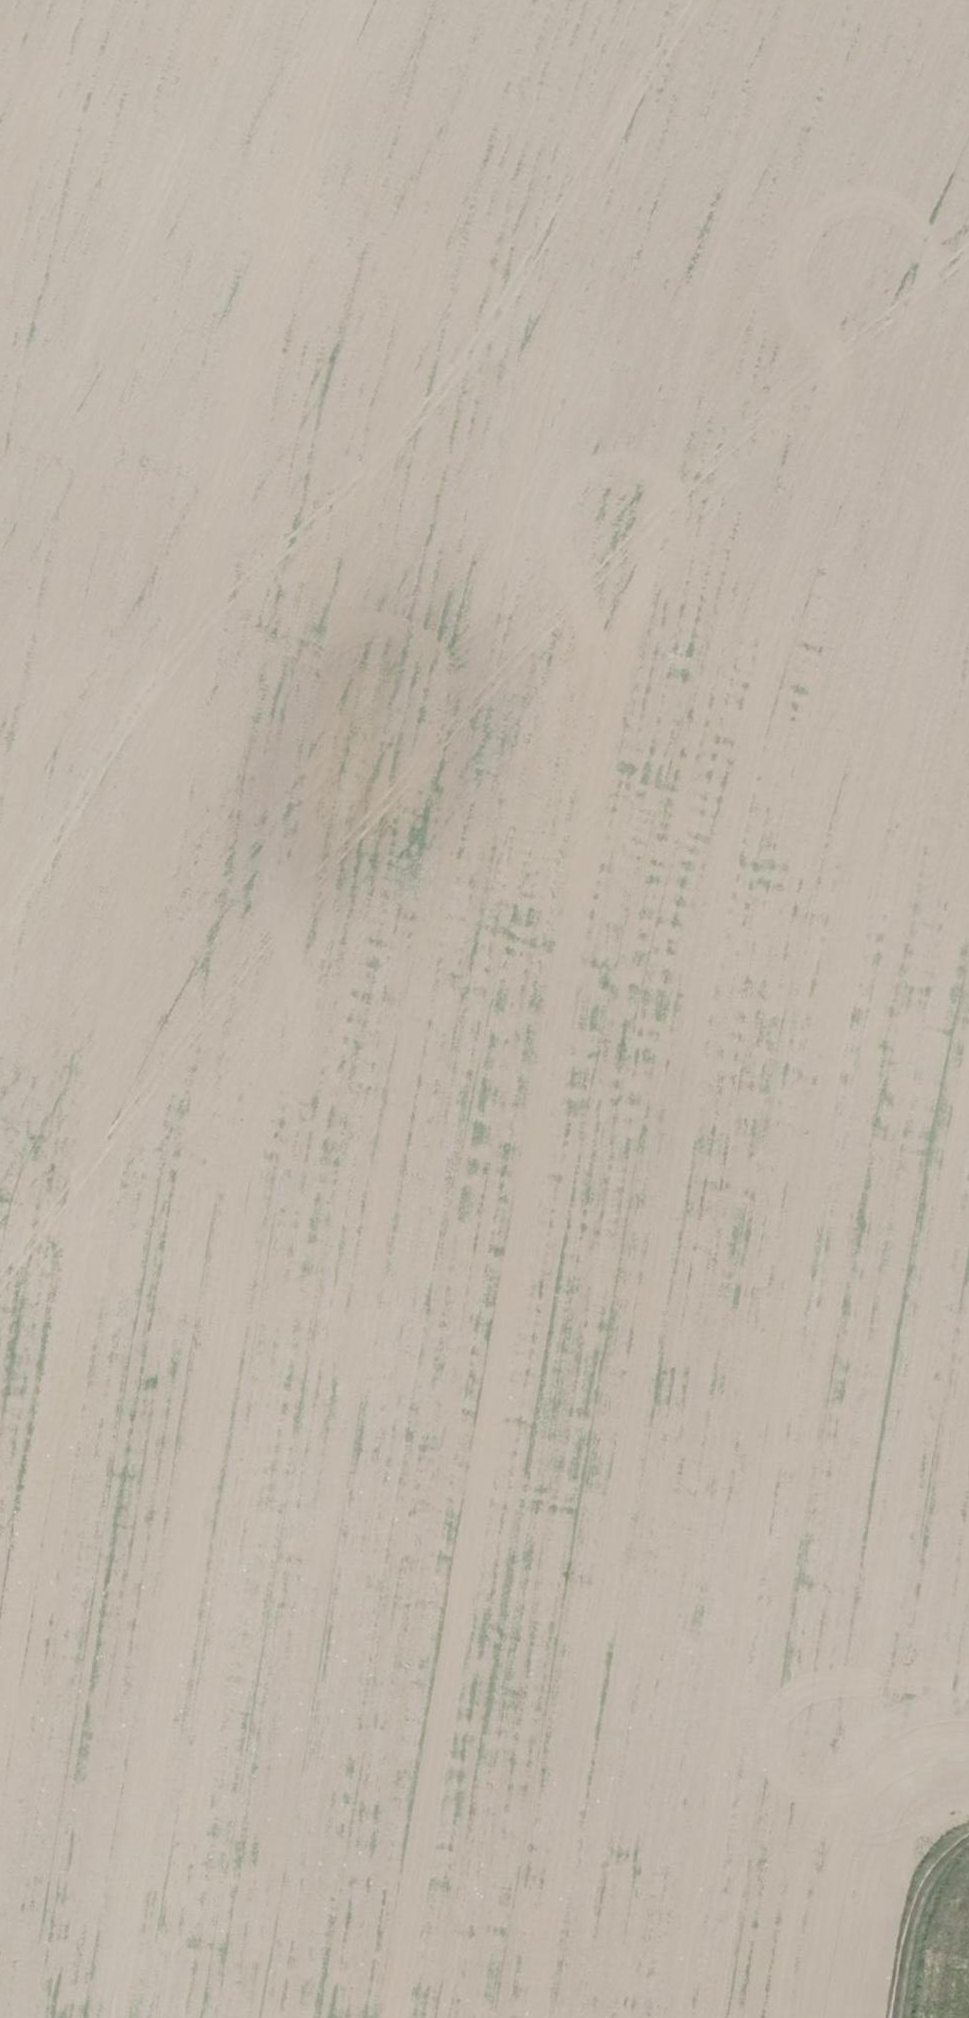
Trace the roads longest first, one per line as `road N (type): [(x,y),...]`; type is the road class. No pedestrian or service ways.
road 1 (track): [(968,1838),(924,1882),(904,2017)]

